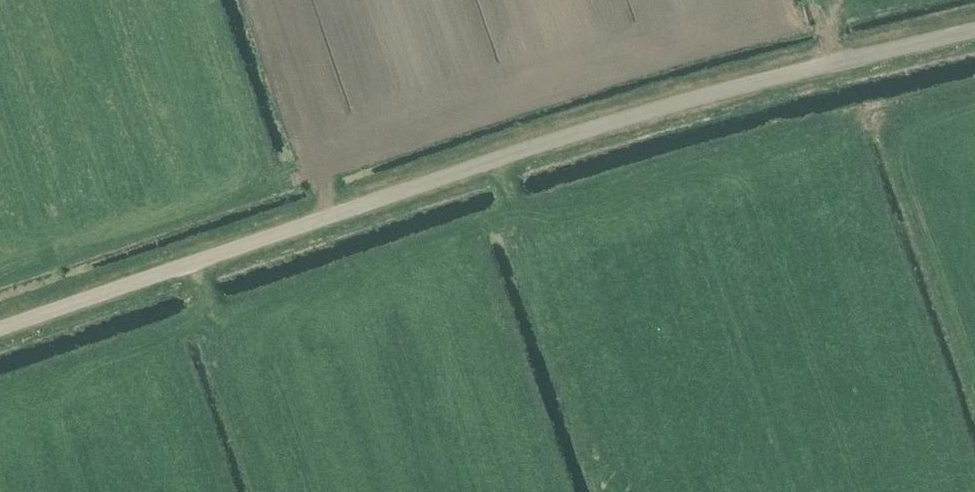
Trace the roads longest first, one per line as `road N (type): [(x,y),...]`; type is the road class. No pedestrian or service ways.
road 1 (unclassified): [(974,30),(656,109),(0,329)]

